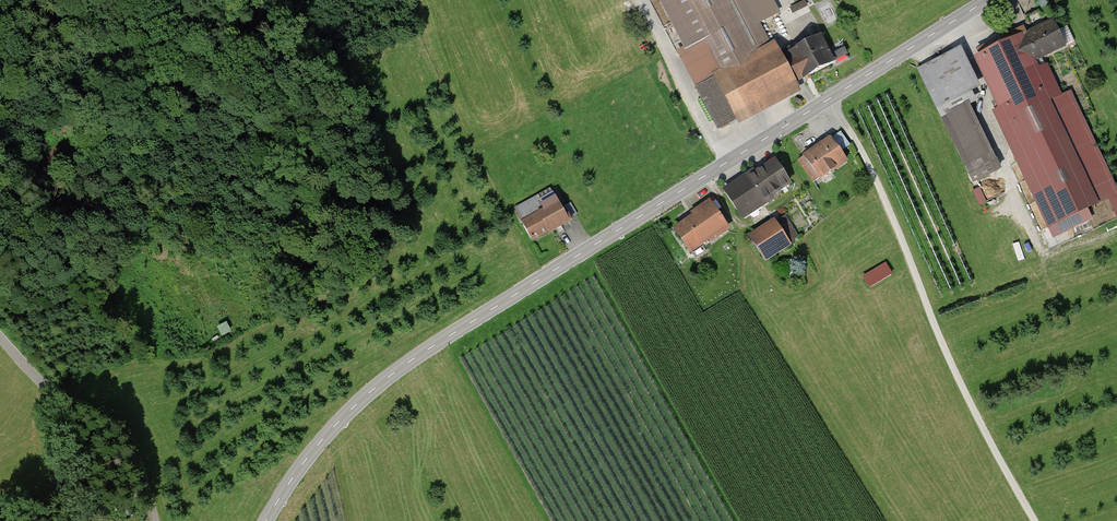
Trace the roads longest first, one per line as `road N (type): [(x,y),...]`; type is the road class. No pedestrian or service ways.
road 1 (tertiary): [(266,520),(323,439),(388,377),(988,0)]
road 2 (track): [(825,102),(866,160),(978,422),(1036,520)]
road 3 (unclassified): [(156,520),(127,434),(114,419),(41,383),(0,337)]
road 4 (track): [(726,163),(644,0)]

